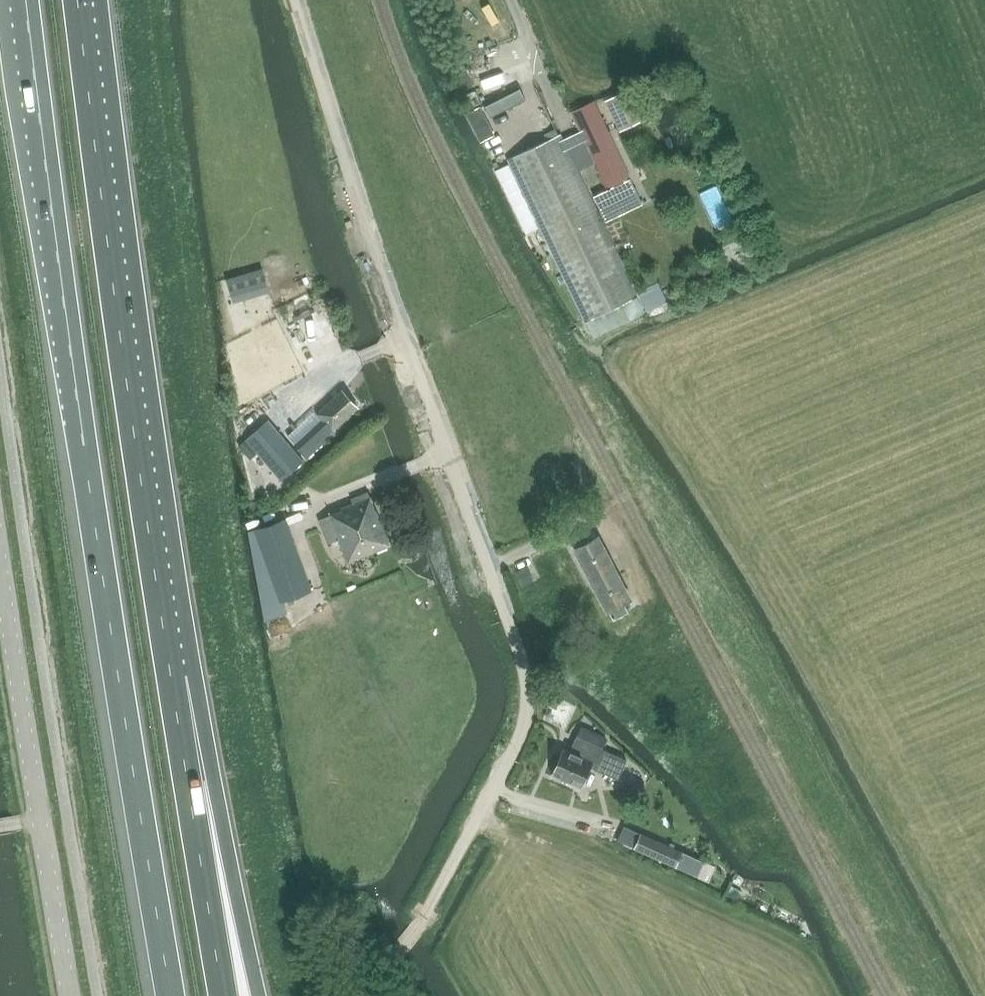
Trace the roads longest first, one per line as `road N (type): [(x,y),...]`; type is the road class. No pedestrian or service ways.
road 1 (motorway): [(21,0),(172,995)]
road 2 (unclassified): [(425,913),(524,726),(528,684),(296,0)]
road 3 (motorway): [(162,616),(79,0)]
road 4 (tertiary): [(70,995),(0,545)]
road 5 (motorway): [(261,995),(162,616)]
road 6 (motorway): [(224,995),(162,616)]

